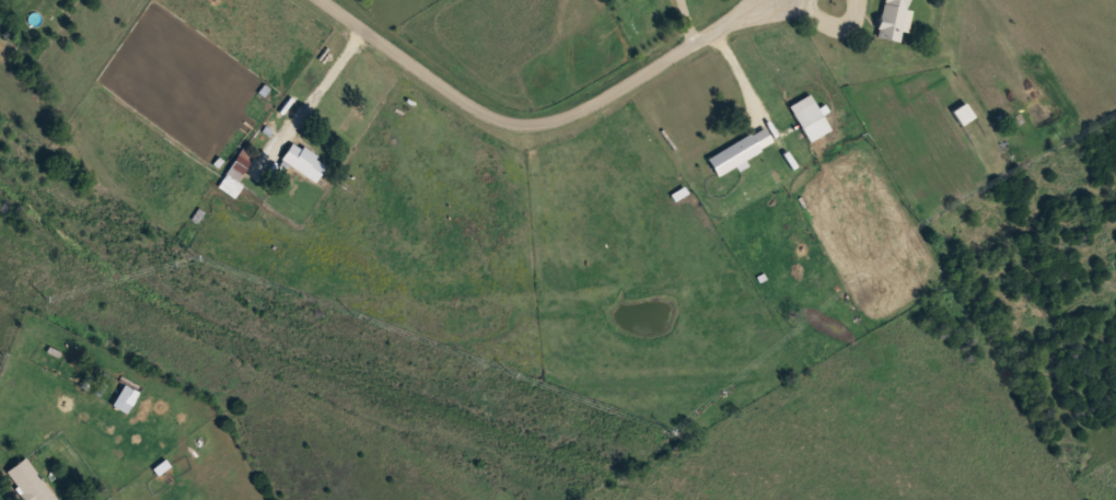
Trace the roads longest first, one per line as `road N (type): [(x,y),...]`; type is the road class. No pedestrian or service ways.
road 1 (residential): [(772,0),(597,103),(546,123),(513,125),(315,0)]

